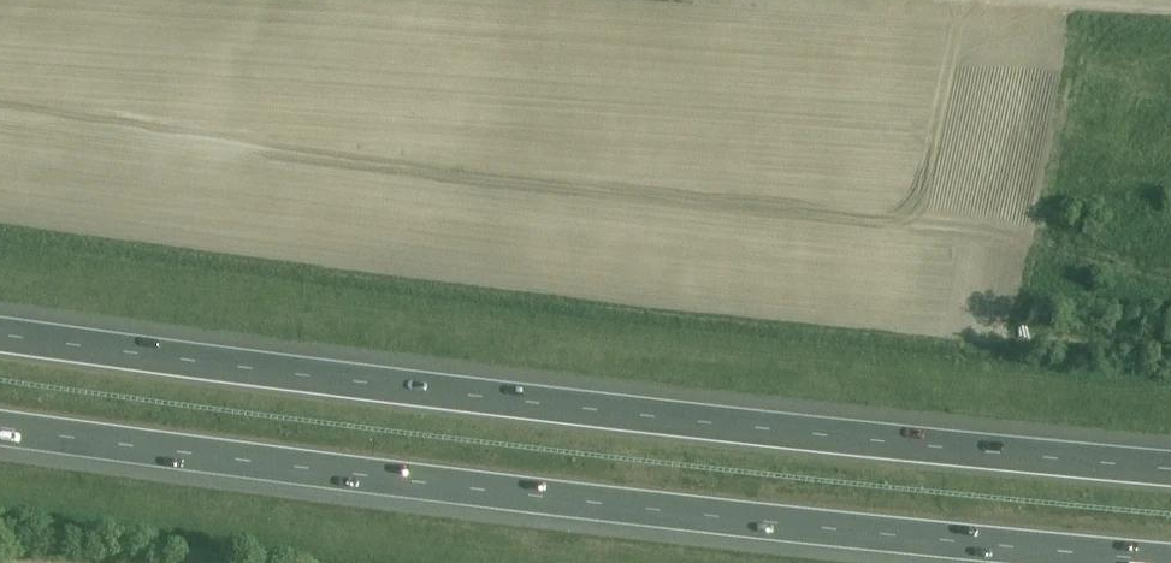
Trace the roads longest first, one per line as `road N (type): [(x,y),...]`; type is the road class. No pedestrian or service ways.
road 1 (motorway): [(1170,468),(499,398),(0,331)]
road 2 (motorway): [(0,425),(460,488),(1170,561)]
road 3 (track): [(970,330),(1170,347)]

